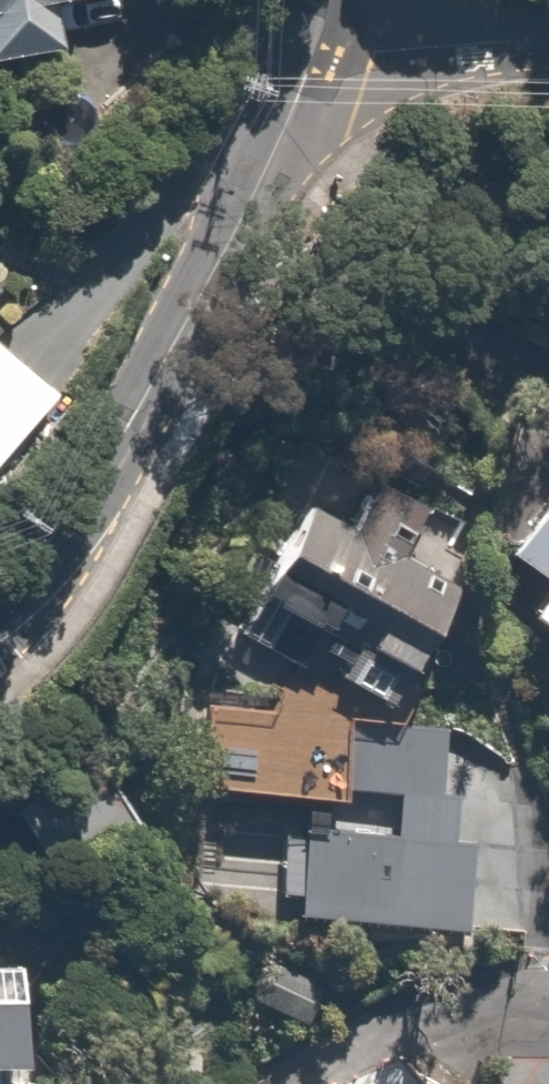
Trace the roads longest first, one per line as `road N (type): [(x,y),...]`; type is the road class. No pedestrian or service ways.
road 1 (residential): [(0,587),(90,479),(205,278),(324,40)]
road 2 (residential): [(286,1083),(402,1024),(476,998),(548,1004)]
road 3 (residential): [(324,40),(378,51),(548,41)]

